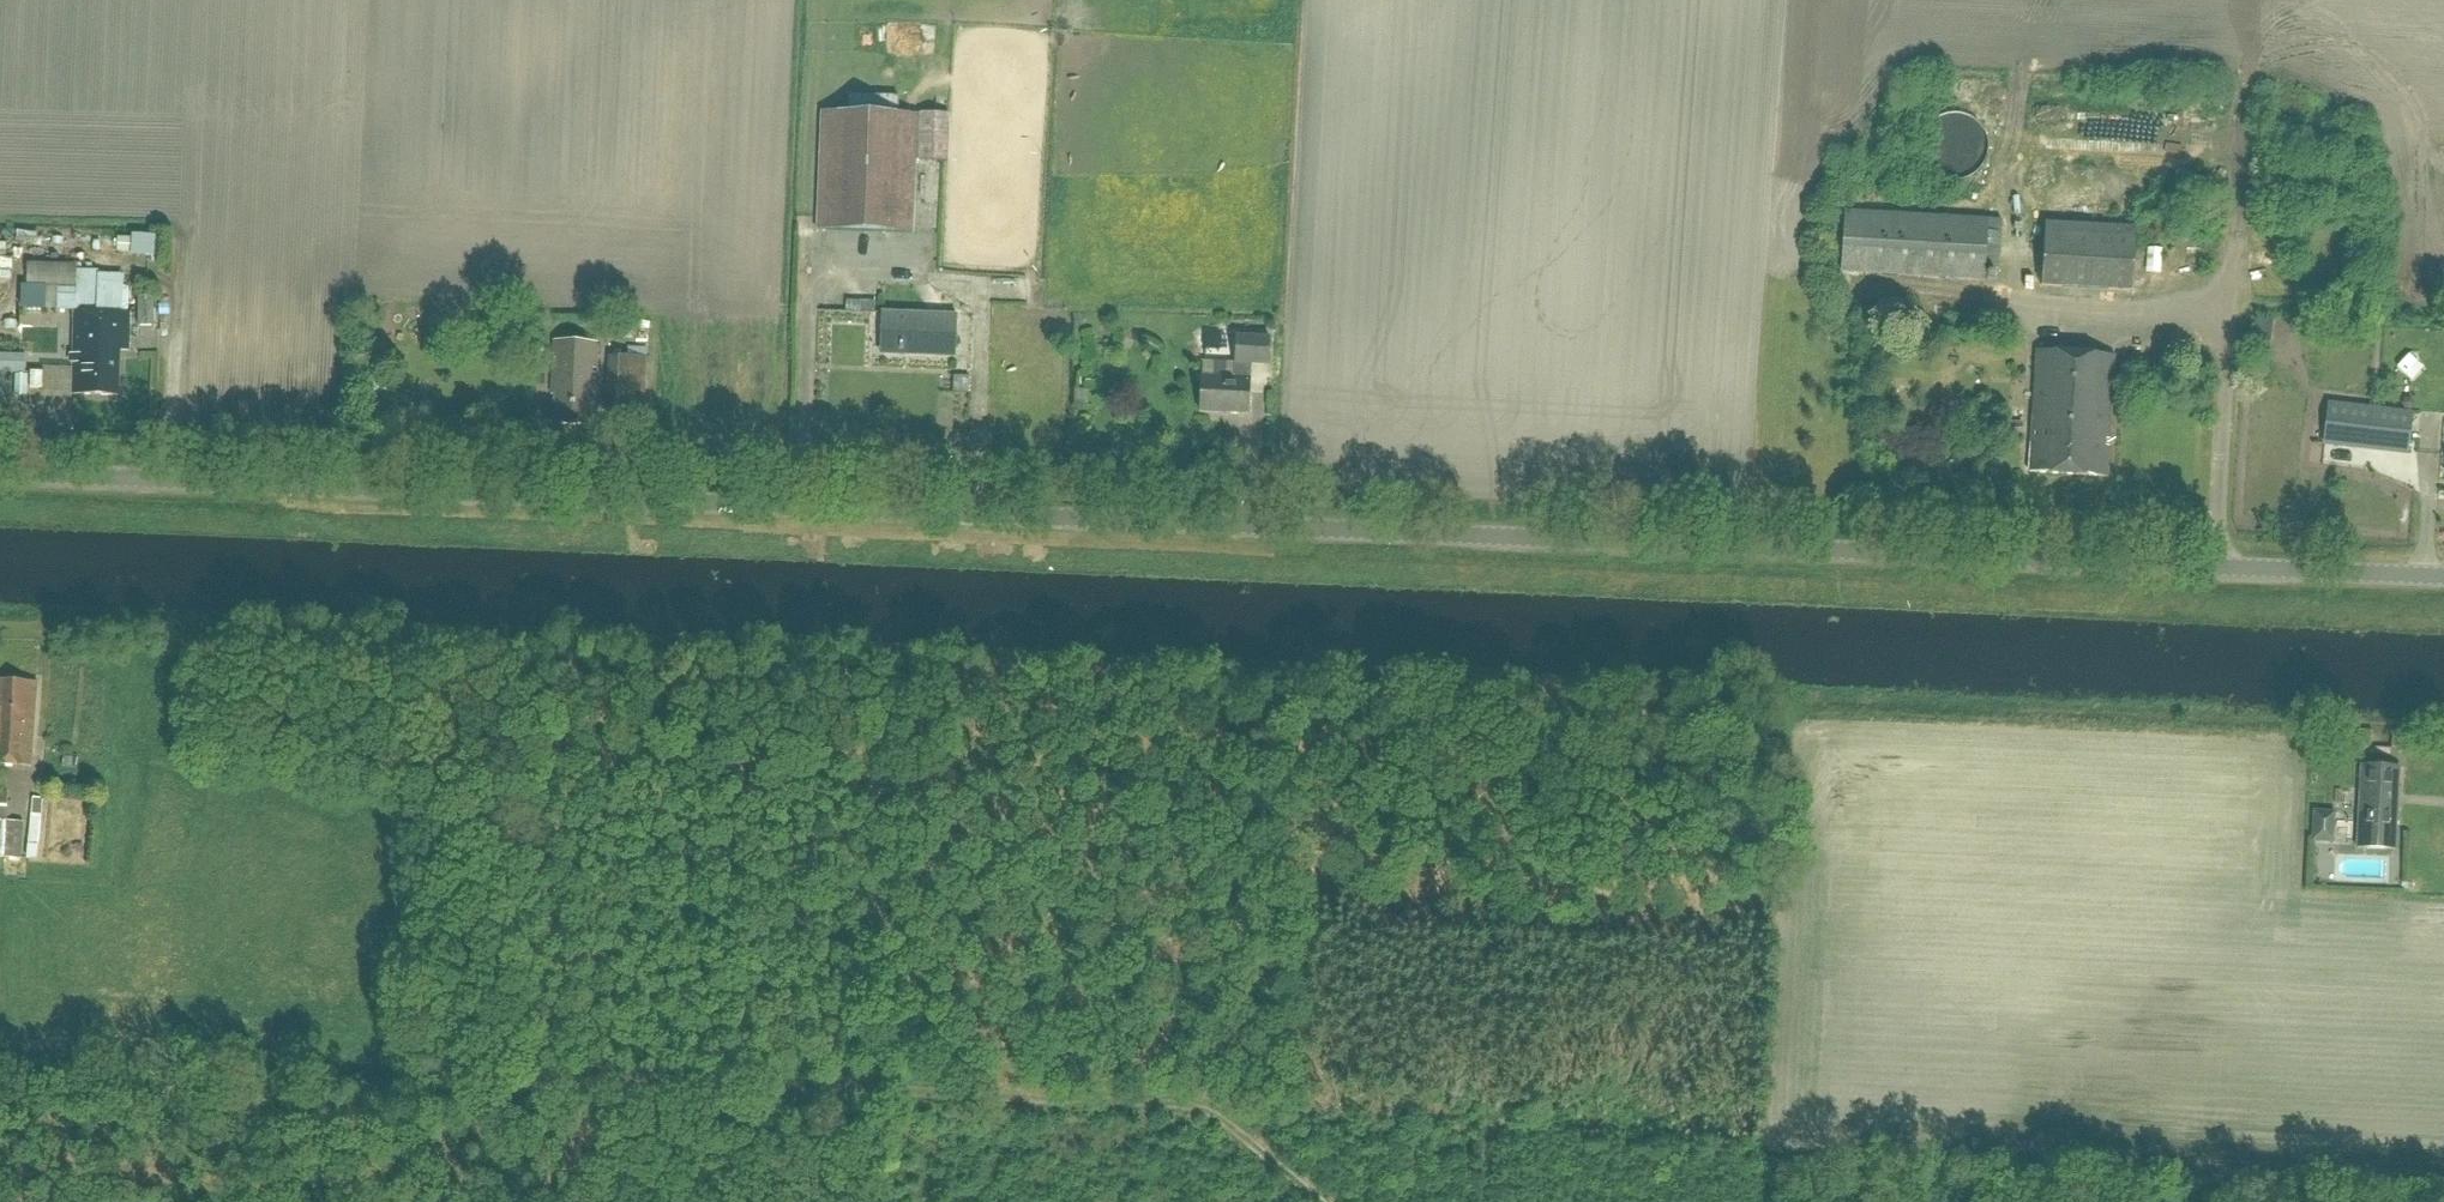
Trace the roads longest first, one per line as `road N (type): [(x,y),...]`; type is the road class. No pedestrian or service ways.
road 1 (tertiary): [(0,472),(2443,576)]
road 2 (track): [(1313,1201),(1165,1095),(574,1083),(511,1101),(443,1151),(352,1188),(127,1186),(71,1201)]

